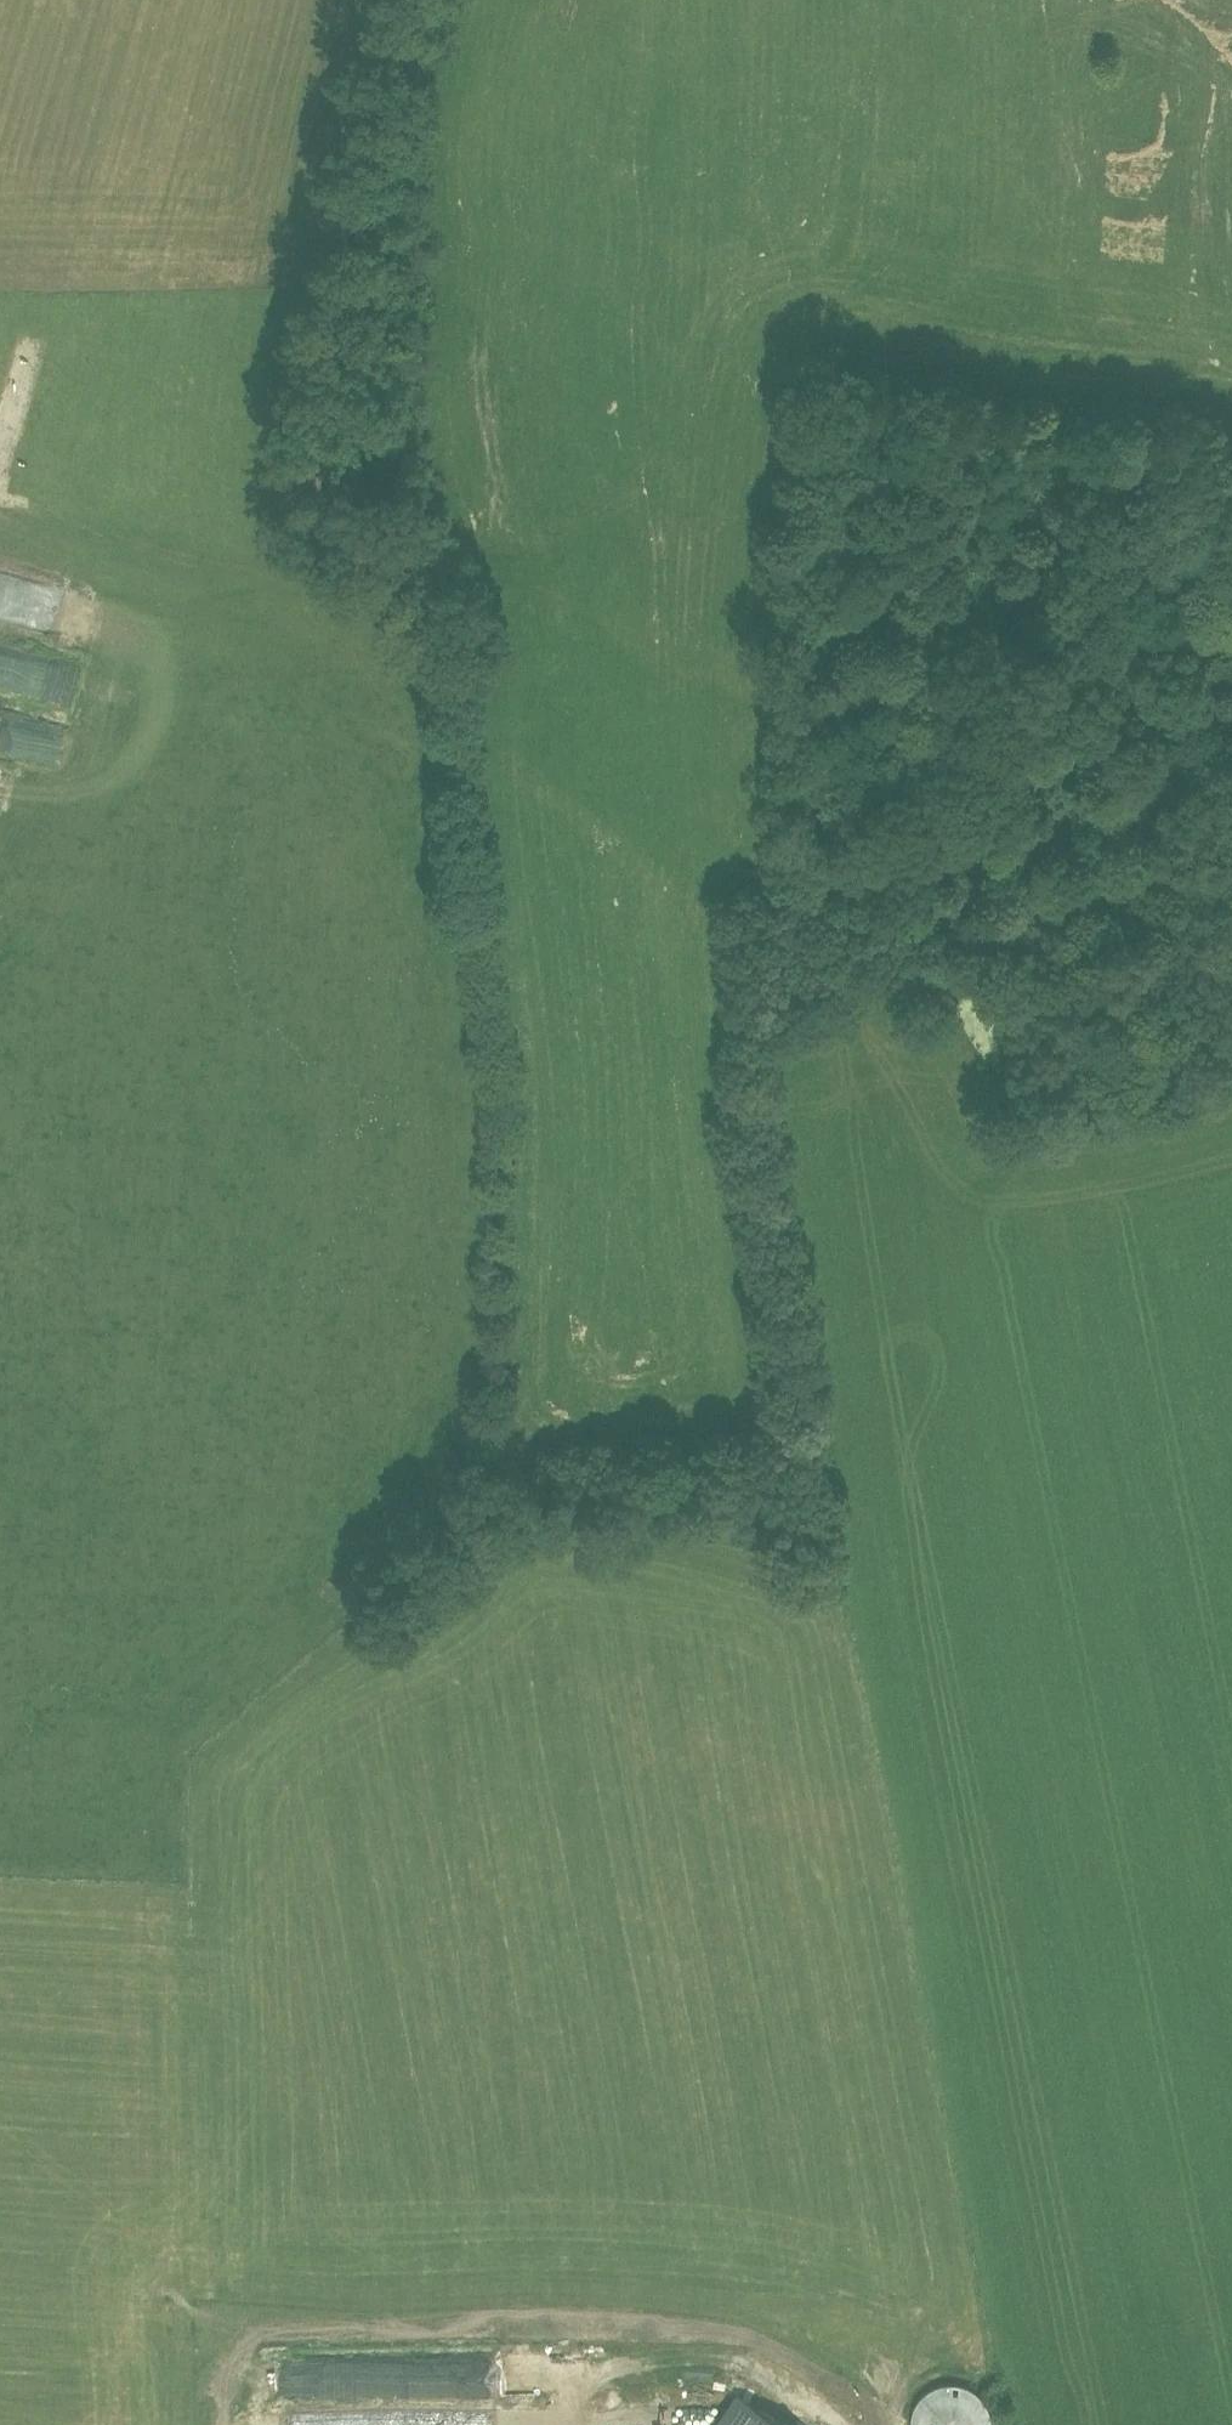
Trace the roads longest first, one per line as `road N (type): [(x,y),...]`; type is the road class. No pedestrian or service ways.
road 1 (track): [(225,2424),(235,2396),(564,2385),(731,2369),(836,2384),(859,2424)]

